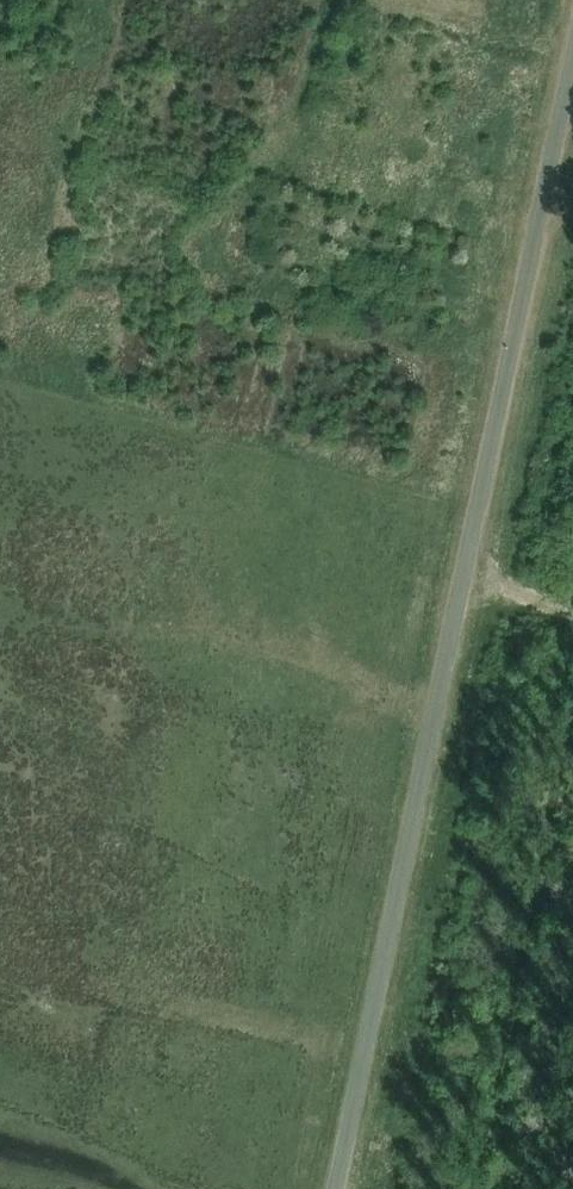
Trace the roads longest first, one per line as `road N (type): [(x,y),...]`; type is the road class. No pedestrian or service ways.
road 1 (unclassified): [(334,1188),(572,56)]

